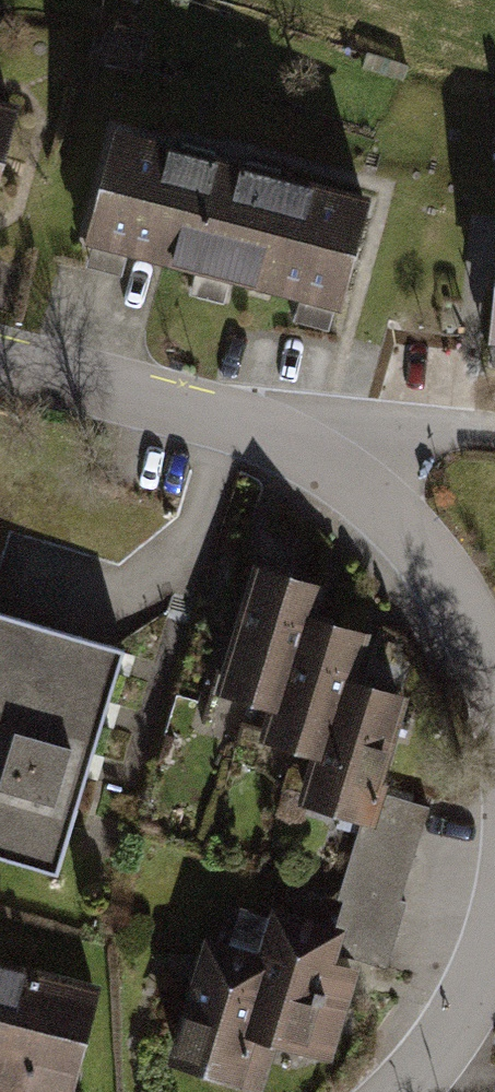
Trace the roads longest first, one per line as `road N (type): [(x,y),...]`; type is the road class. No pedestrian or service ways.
road 1 (residential): [(299,435),(0,360)]
road 2 (residential): [(494,669),(424,549),(299,435)]
road 3 (residential): [(396,1091),(423,1067),(464,999),(494,917)]
road 4 (residential): [(299,435),(494,441)]

